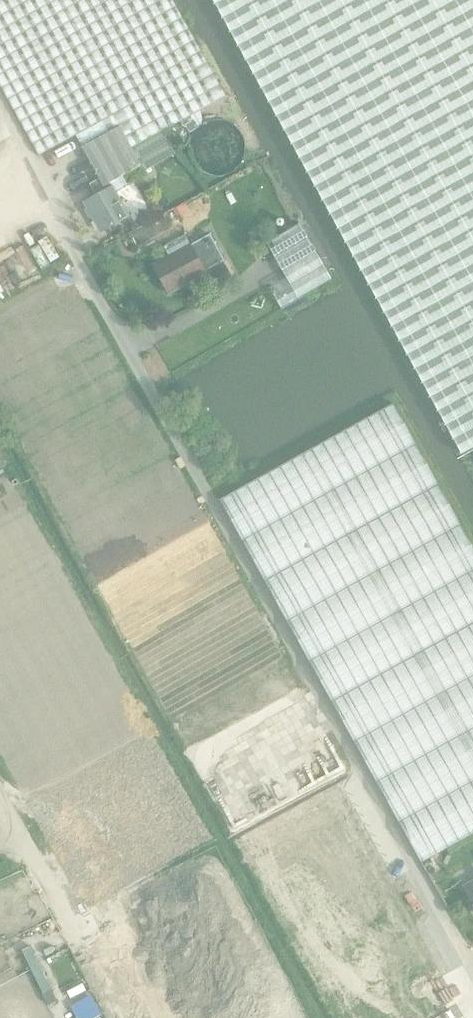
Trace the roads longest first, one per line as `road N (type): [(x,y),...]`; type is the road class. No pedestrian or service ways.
road 1 (unclassified): [(472,968),(83,273),(0,100)]
road 2 (residential): [(126,951),(332,834),(427,997)]
road 3 (unclassified): [(75,932),(0,793)]

